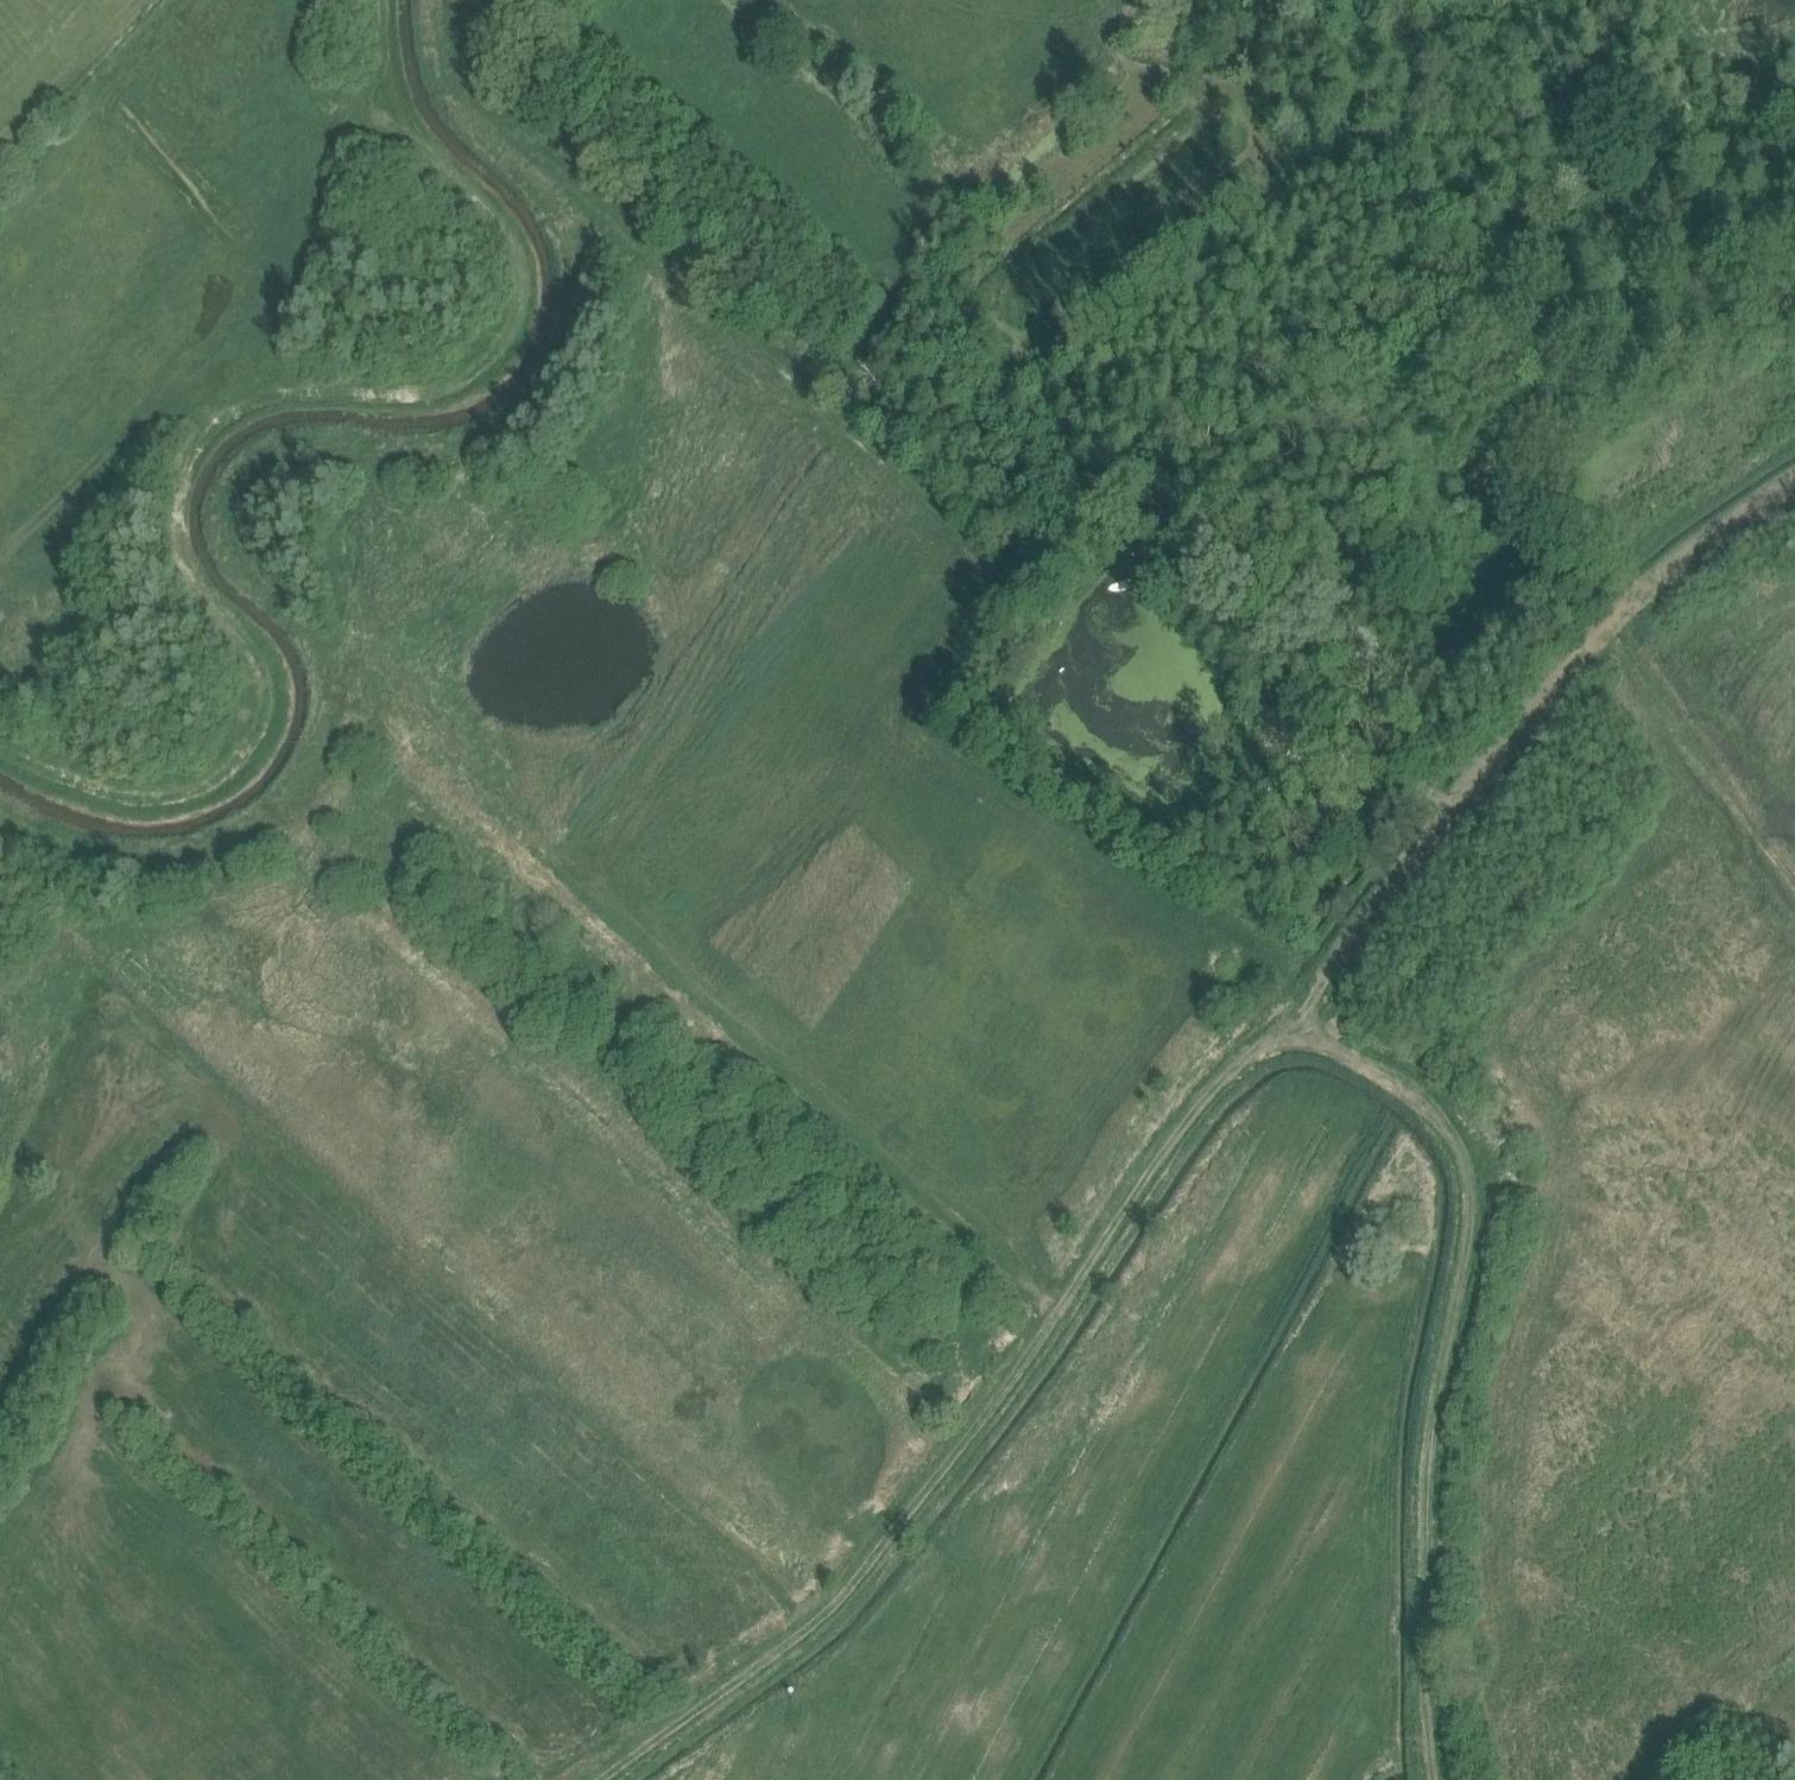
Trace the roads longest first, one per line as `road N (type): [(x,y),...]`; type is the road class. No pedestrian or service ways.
road 1 (track): [(1794,486),(1629,621),(1302,1029),(1237,1072),(1185,1134),(1070,1313),(851,1596),(797,1648),(609,1779)]
road 2 (track): [(1440,1779),(1433,1472),(1485,1229),(1477,1153),(1426,1093),(1302,1029)]

